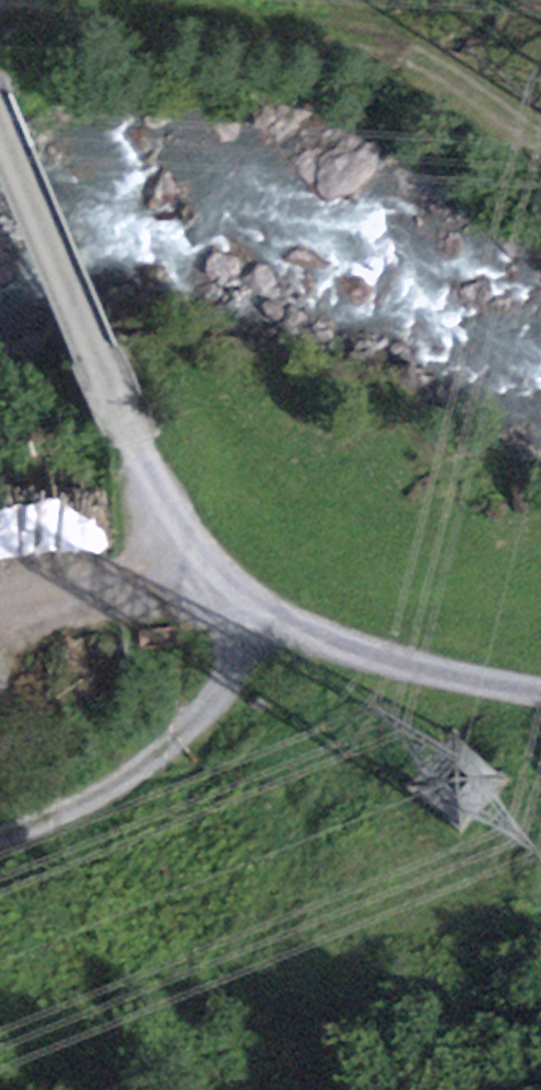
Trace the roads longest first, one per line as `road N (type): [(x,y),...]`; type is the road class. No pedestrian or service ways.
road 1 (track): [(540,136),(465,79),(393,45),(9,0)]
road 2 (track): [(244,615),(202,571),(163,508),(0,131)]
road 3 (track): [(0,837),(127,778),(194,726),(223,681),(244,615)]
road 4 (track): [(540,691),(338,649),(244,615)]

